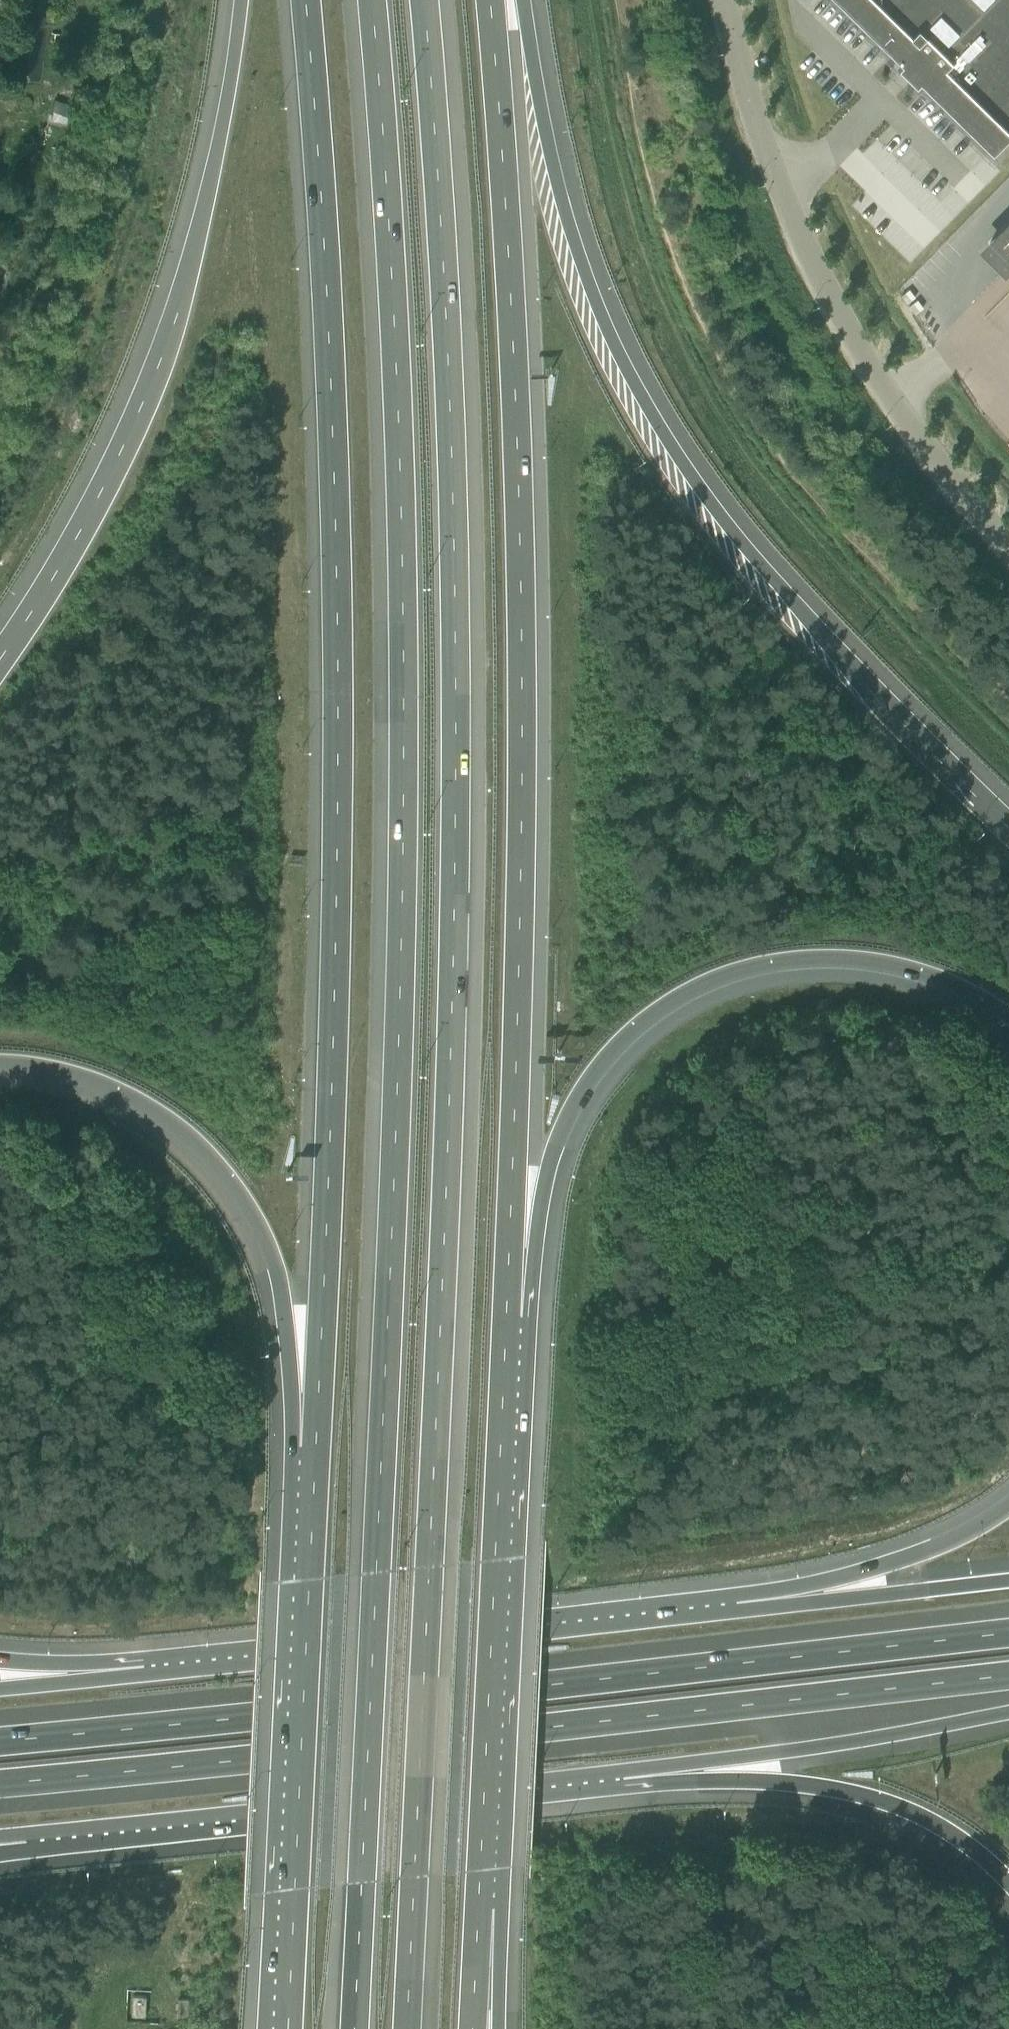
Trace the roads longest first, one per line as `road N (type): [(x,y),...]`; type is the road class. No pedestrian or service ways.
road 1 (motorway): [(371,0),(397,417),(403,754),(397,1091),(355,2028)]
road 2 (motorway): [(409,2028),(449,1102),(455,777),(449,406),(423,0)]
road 3 (motorway): [(304,0),(332,421),(337,759),(315,1449)]
road 4 (motorway): [(511,1319),(521,779),(515,395),(490,0)]
road 5 (motorway): [(1008,1633),(0,1741)]
road 6 (motorway): [(0,1783),(1008,1680)]
road 7 (motorway): [(1008,826),(927,749),(719,517),(625,375),(565,229),(517,0)]
road 8 (motorway): [(511,1319),(571,1103),(614,1045),(676,1000),(731,971),(872,963),(939,978),(1008,1014)]
road 9 (motorway): [(239,0),(189,271),(121,451),(0,661)]
road 10 (unclassified): [(1008,550),(935,477),(862,369),(765,160),(726,0)]
road 11 (motorway): [(31,1838),(623,1773)]
road 12 (motorway): [(315,1449),(289,2028)]
road 13 (motorway): [(729,1607),(155,1670)]
road 14 (motorway): [(484,1869),(511,1319)]
road 15 (motorway): [(0,1066),(78,1075),(134,1097),(181,1130),(229,1183),(259,1228),(285,1305),(315,1449)]
road 16 (motorway): [(623,1773),(784,1780),(867,1795),(937,1825),(1008,1884)]
road 17 (motorway): [(623,1773),(1008,1715)]
road 18 (motorway): [(1008,1506),(922,1555),(729,1607)]
road 19 (motorway): [(1008,1576),(729,1607)]
road 20 (motorway): [(495,2028),(484,1869)]
road 21 (motorway): [(475,2028),(484,1869)]
road 22 (motorway): [(155,1670),(0,1683)]
road 23 (motorway): [(155,1670),(0,1661)]

